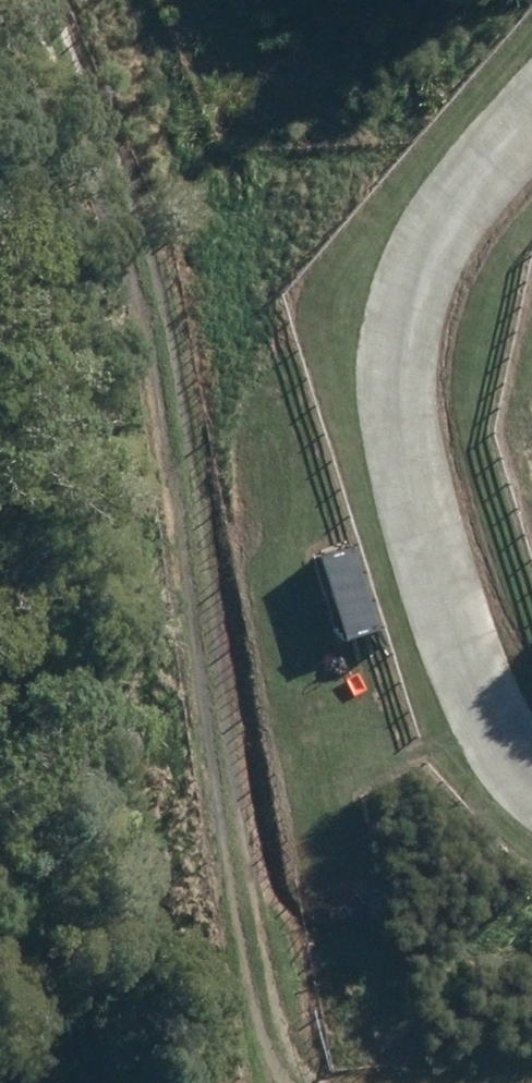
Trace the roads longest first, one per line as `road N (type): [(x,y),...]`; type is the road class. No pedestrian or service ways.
road 1 (track): [(11,0),(116,299),(248,1082)]
road 2 (residential): [(531,121),(451,218),(408,298),(394,369),(406,451),(483,701),(531,783)]

